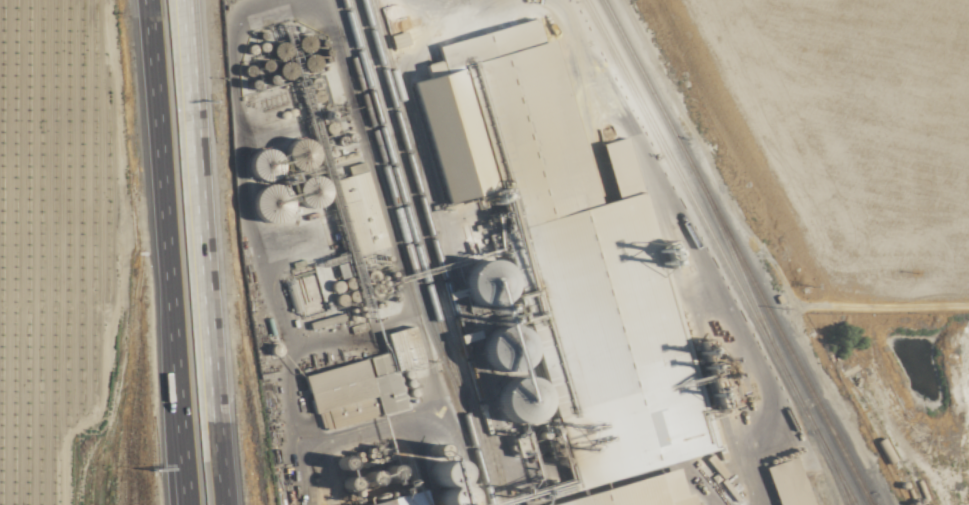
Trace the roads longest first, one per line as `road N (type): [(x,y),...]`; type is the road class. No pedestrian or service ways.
road 1 (motorway): [(140,0),(178,504)]
road 2 (motorway): [(213,411),(184,0)]

